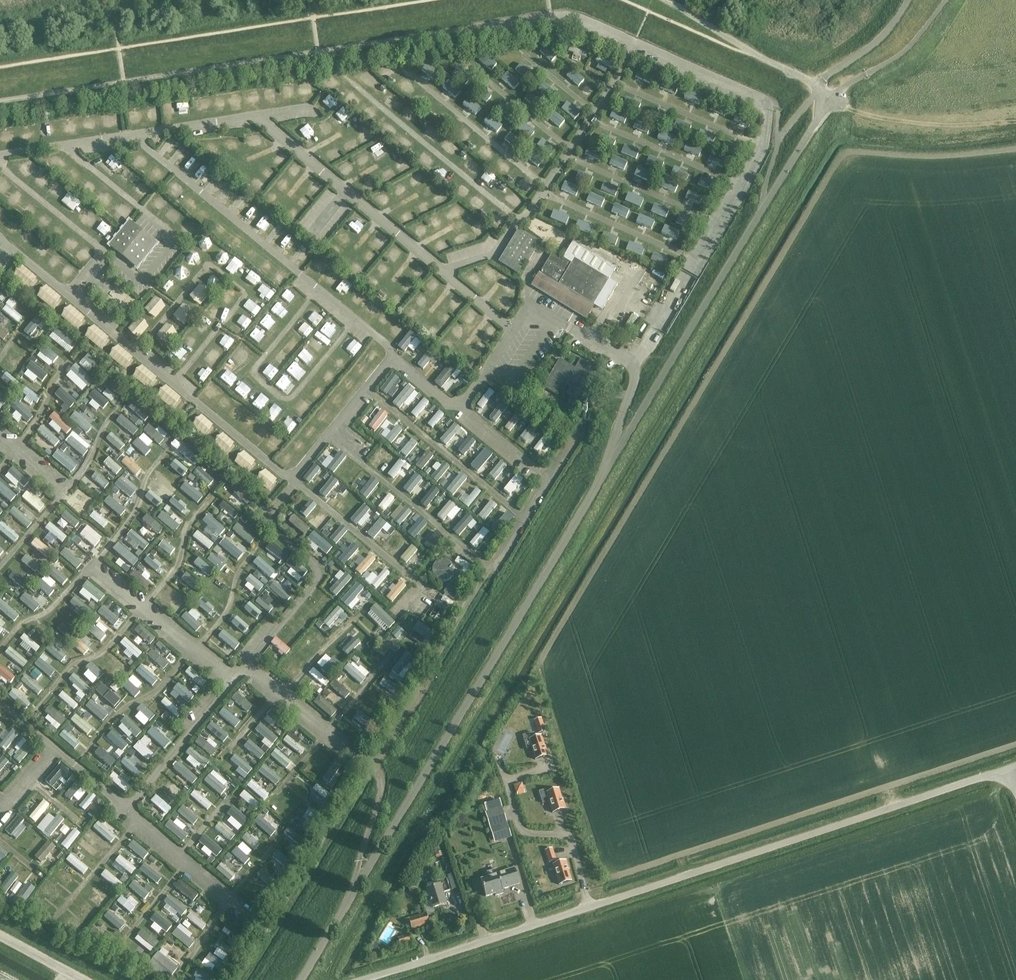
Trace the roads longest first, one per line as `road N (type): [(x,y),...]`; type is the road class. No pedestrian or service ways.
road 1 (unclassified): [(362,979),(1010,769)]
road 2 (unclassified): [(299,979),(617,451)]
road 3 (unclassified): [(617,451),(832,96)]
road 4 (track): [(36,709),(72,665),(102,653),(174,570),(208,500)]
road 5 (track): [(86,751),(112,717),(156,691),(212,630),(258,546)]
road 6 (track): [(0,648),(102,558),(167,452)]
road 7 (track): [(292,479),(427,589),(400,618)]
road 8 (track): [(117,411),(84,470),(0,567)]
road 9 (unclassified): [(617,451),(636,366),(567,326)]
road 10 (track): [(177,977),(275,844)]
road 11 (track): [(947,0),(915,43),(832,96)]
road 12 (track): [(371,682),(278,793)]
road 13 (track): [(67,363),(0,470)]
road 14 (track): [(136,826),(54,920)]

